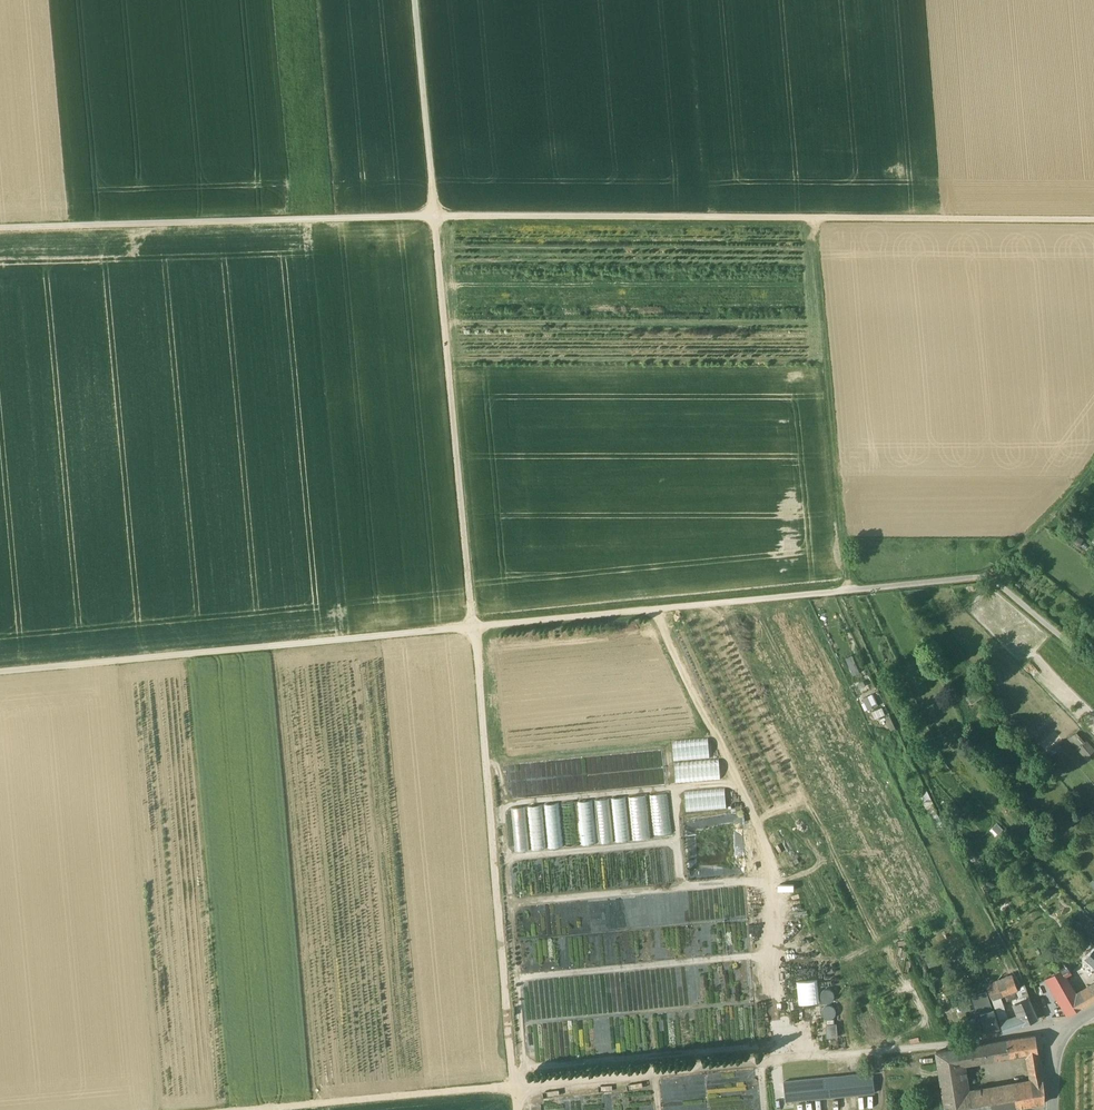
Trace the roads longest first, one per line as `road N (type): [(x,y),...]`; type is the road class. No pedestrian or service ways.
road 1 (track): [(1093,664),(997,583),(979,577),(0,671)]
road 2 (track): [(1093,219),(434,215),(0,234)]
road 3 (track): [(768,1063),(260,1109)]
road 4 (track): [(474,627),(516,1087)]
road 5 (track): [(474,627),(473,530),(434,215)]
road 6 (track): [(500,905),(777,882),(778,1011)]
road 7 (track): [(813,218),(849,591)]
road 8 (track): [(415,0),(434,215)]
road 9 (track): [(1093,459),(997,583)]

